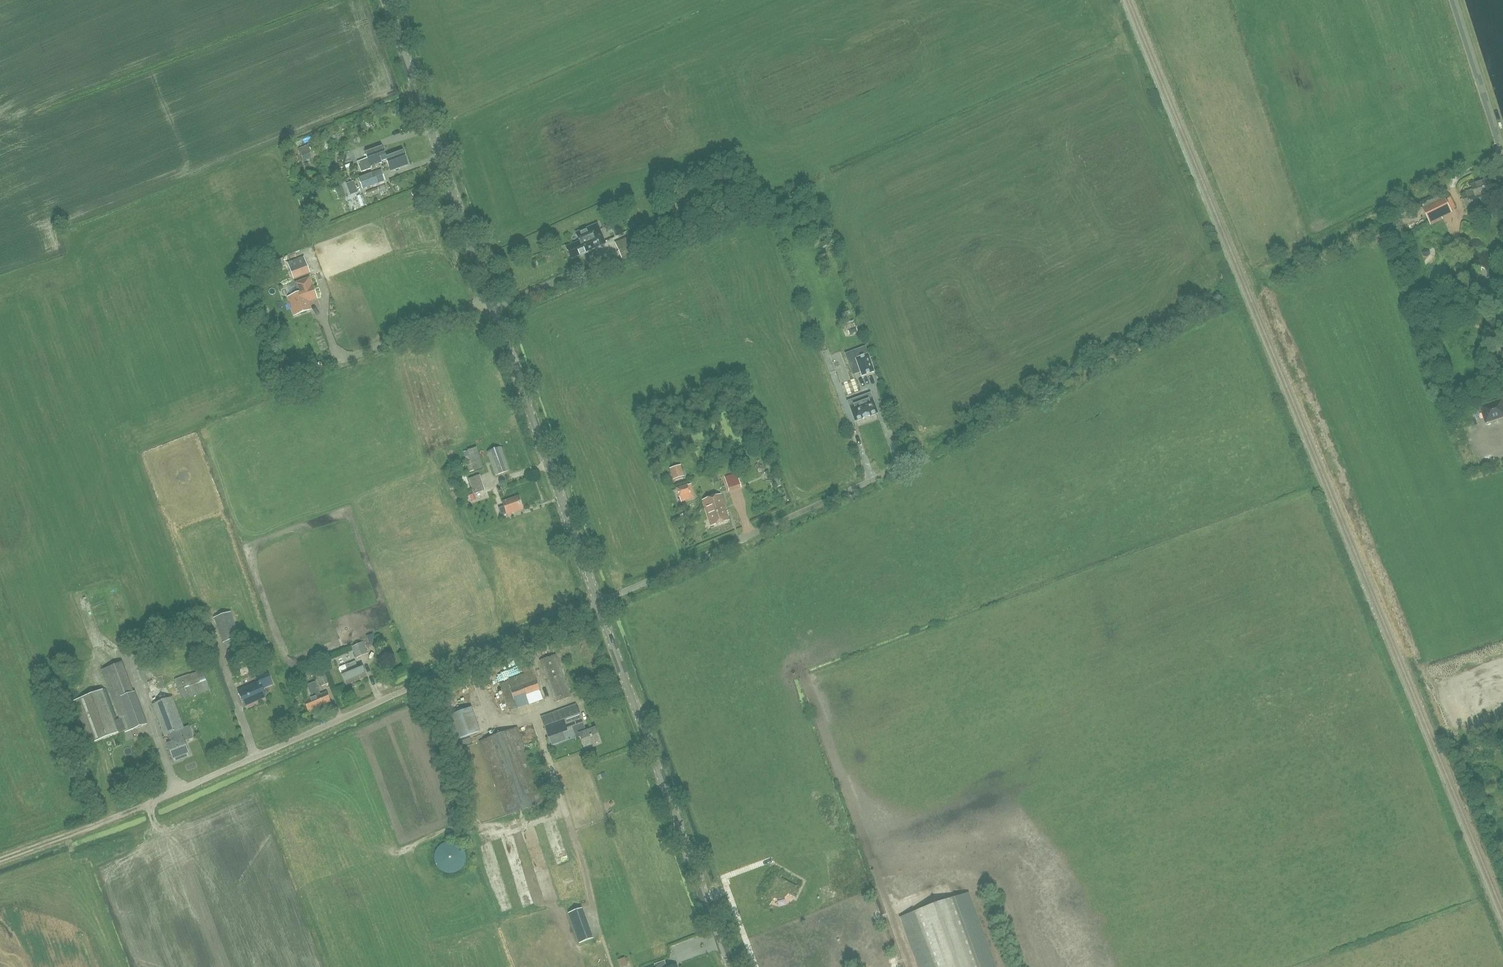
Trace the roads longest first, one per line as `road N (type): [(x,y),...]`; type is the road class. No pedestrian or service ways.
road 1 (unclassified): [(596,606),(386,0)]
road 2 (unclassified): [(98,823),(596,606)]
road 3 (unclassified): [(729,966),(596,606)]
road 4 (unclassified): [(596,606),(906,460)]
road 5 (unclassified): [(1502,155),(1453,0)]

